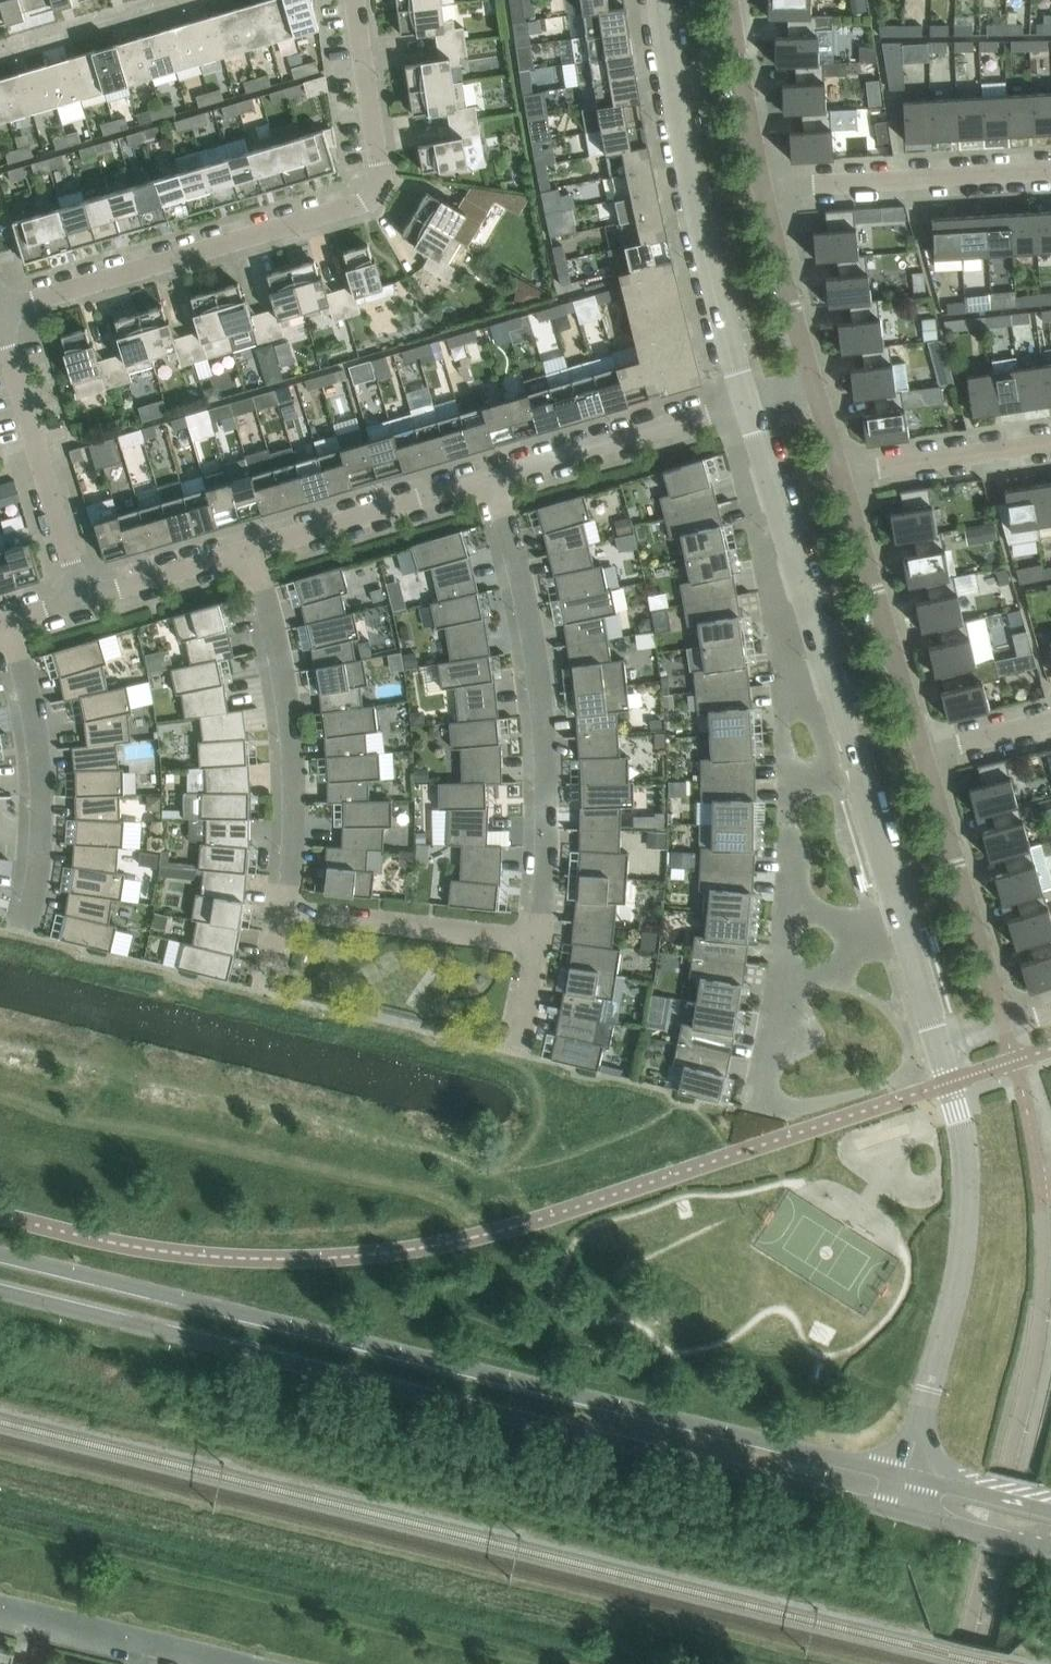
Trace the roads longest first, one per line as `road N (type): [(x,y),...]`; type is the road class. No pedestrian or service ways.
road 1 (tertiary): [(905,1476),(0,1256)]
road 2 (tertiary): [(0,1292),(895,1511)]
road 3 (residential): [(749,407),(941,1051)]
road 4 (residential): [(0,316),(362,205),(379,171),(355,0)]
road 5 (residential): [(535,947),(545,868),(545,740),(527,600),(494,482)]
road 6 (residential): [(941,1051),(962,1125),(966,1229),(961,1283),(905,1476)]
road 7 (residential): [(663,0),(696,187),(749,407)]
road 8 (residential): [(285,913),(291,750),(250,554)]
road 9 (residential): [(27,933),(40,808),(32,716),(9,625)]
road 10 (residential): [(923,754),(841,476)]
road 11 (residential): [(762,187),(1050,170)]
road 12 (residential): [(1005,1030),(923,754)]
road 13 (residential): [(83,603),(0,332)]
road 14 (residential): [(494,482),(749,407)]
road 15 (residential): [(250,554),(494,482)]
road 16 (residential): [(285,913),(535,947)]
road 17 (residential): [(0,1607),(234,1663)]
road 18 (residential): [(841,476),(1050,446)]
road 19 (residential): [(815,388),(762,187)]
road 20 (residential): [(762,187),(730,0)]
road 21 (residential): [(83,603),(250,554)]
road 22 (tertiary): [(895,1511),(1050,1550)]
road 23 (tertiary): [(1050,1513),(905,1476)]
road 24 (residential): [(923,754),(1050,723)]

